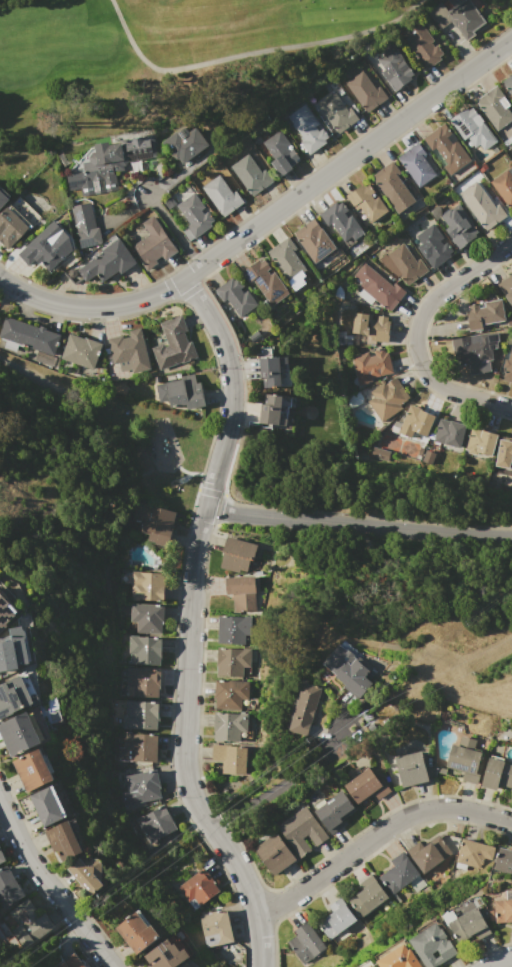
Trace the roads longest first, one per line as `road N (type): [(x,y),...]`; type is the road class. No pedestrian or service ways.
road 1 (tertiary): [(511,40),(157,294),(73,306),(0,277)]
road 2 (residential): [(212,832),(182,770),(193,563),(232,384),(218,335),(183,278)]
road 3 (residential): [(203,511),(511,535)]
road 4 (residential): [(511,817),(451,803),(408,811),(305,893),(256,920)]
road 5 (residential): [(511,408),(448,389),(431,378),(415,349),(426,306),(511,241)]
road 6 (residential): [(113,966),(30,859),(0,797)]
road 7 (residential): [(212,832),(297,774),(337,716)]

